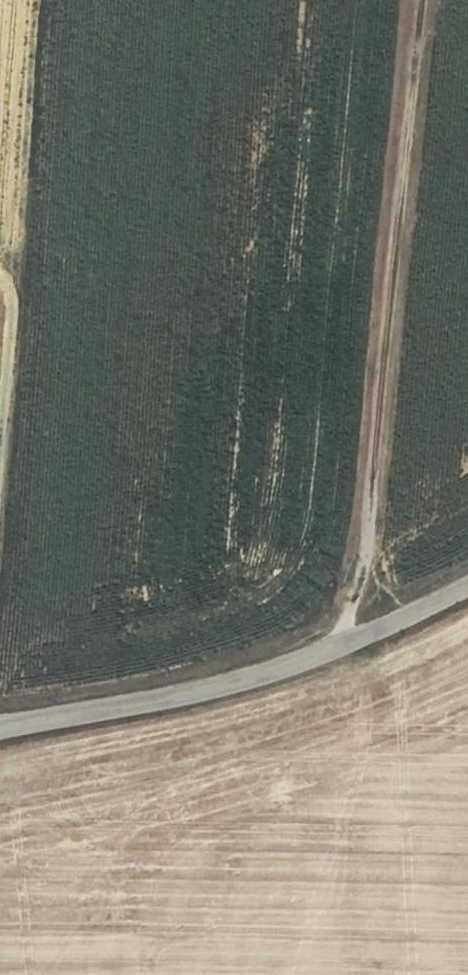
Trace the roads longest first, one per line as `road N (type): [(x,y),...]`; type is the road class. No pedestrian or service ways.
road 1 (track): [(333,651),(363,570),(420,0)]
road 2 (unclassified): [(0,726),(288,668),(467,586)]
road 3 (track): [(14,272),(35,0)]
road 4 (track): [(0,457),(14,315),(14,272),(0,269)]

